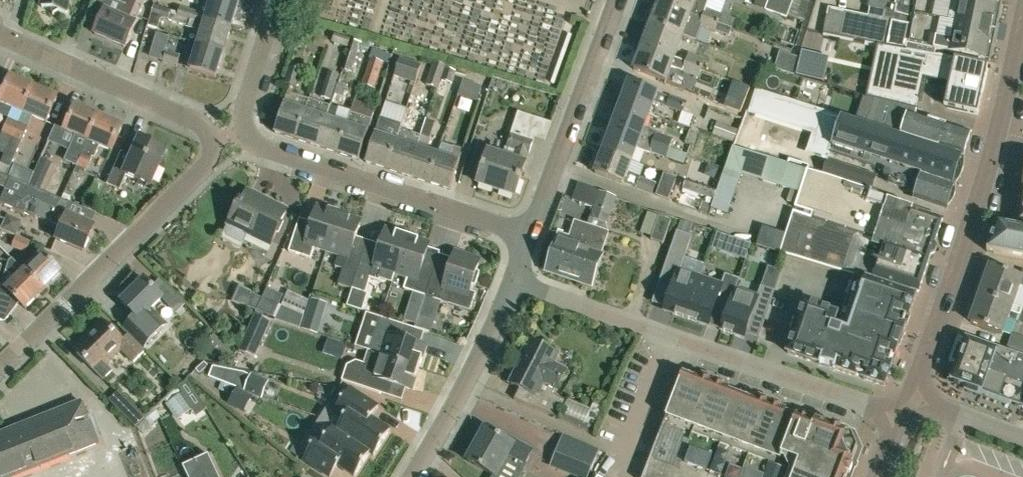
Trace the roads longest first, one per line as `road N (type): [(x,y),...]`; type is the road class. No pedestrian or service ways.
road 1 (residential): [(0,369),(200,175),(206,141),(177,113),(0,36)]
road 2 (unclassified): [(529,239),(264,151),(251,139),(247,105),(279,0)]
road 3 (unclassified): [(902,415),(518,285)]
road 4 (secondary): [(911,398),(997,137),(1022,15)]
road 5 (residential): [(529,239),(618,0)]
road 6 (residential): [(417,476),(518,285)]
road 7 (unclassified): [(1022,442),(911,398)]

